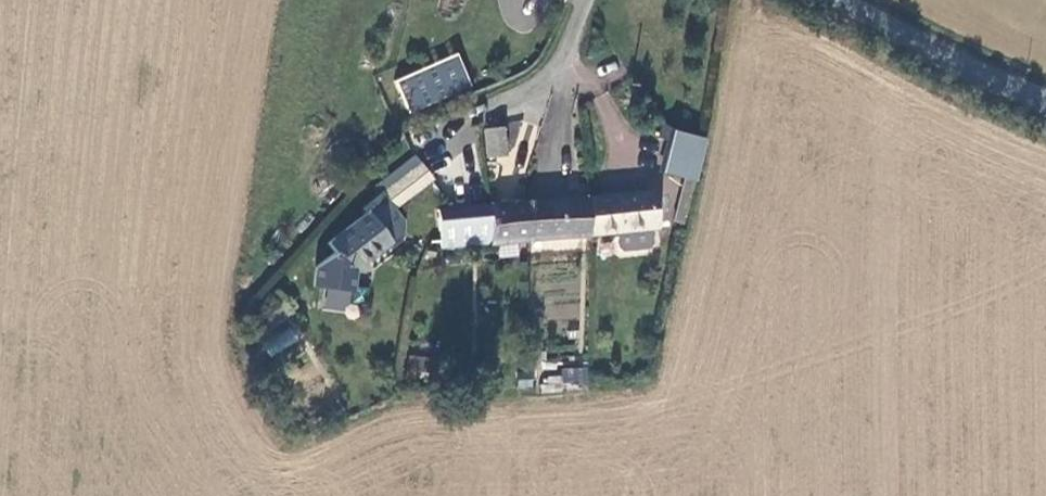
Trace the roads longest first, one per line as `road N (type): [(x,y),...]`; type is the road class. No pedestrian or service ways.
road 1 (tertiary): [(843,0),(1045,101)]
road 2 (unclassified): [(498,103),(550,75),(588,0)]

